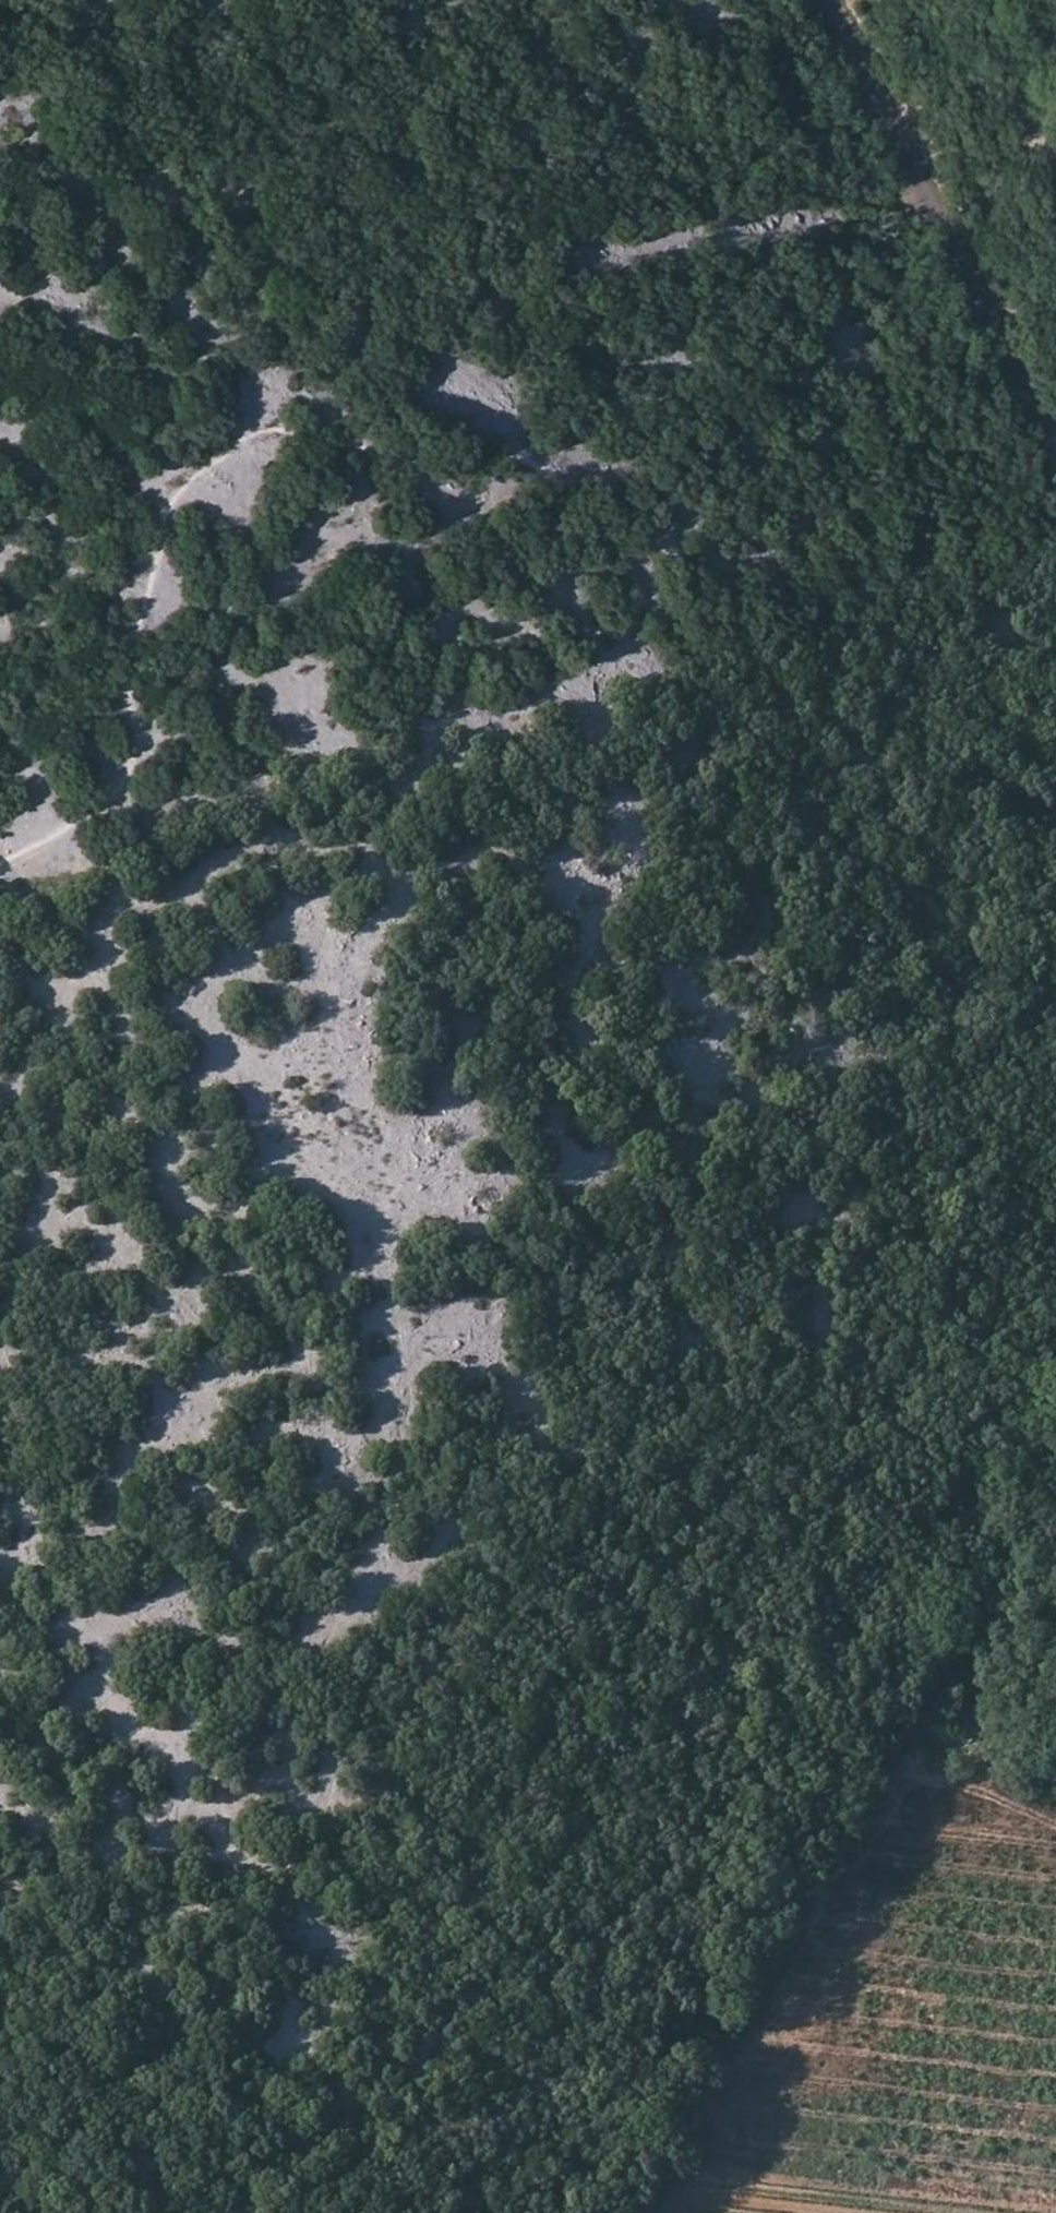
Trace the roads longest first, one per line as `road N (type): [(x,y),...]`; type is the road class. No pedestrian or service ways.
road 1 (tertiary): [(1055,380),(840,0)]

